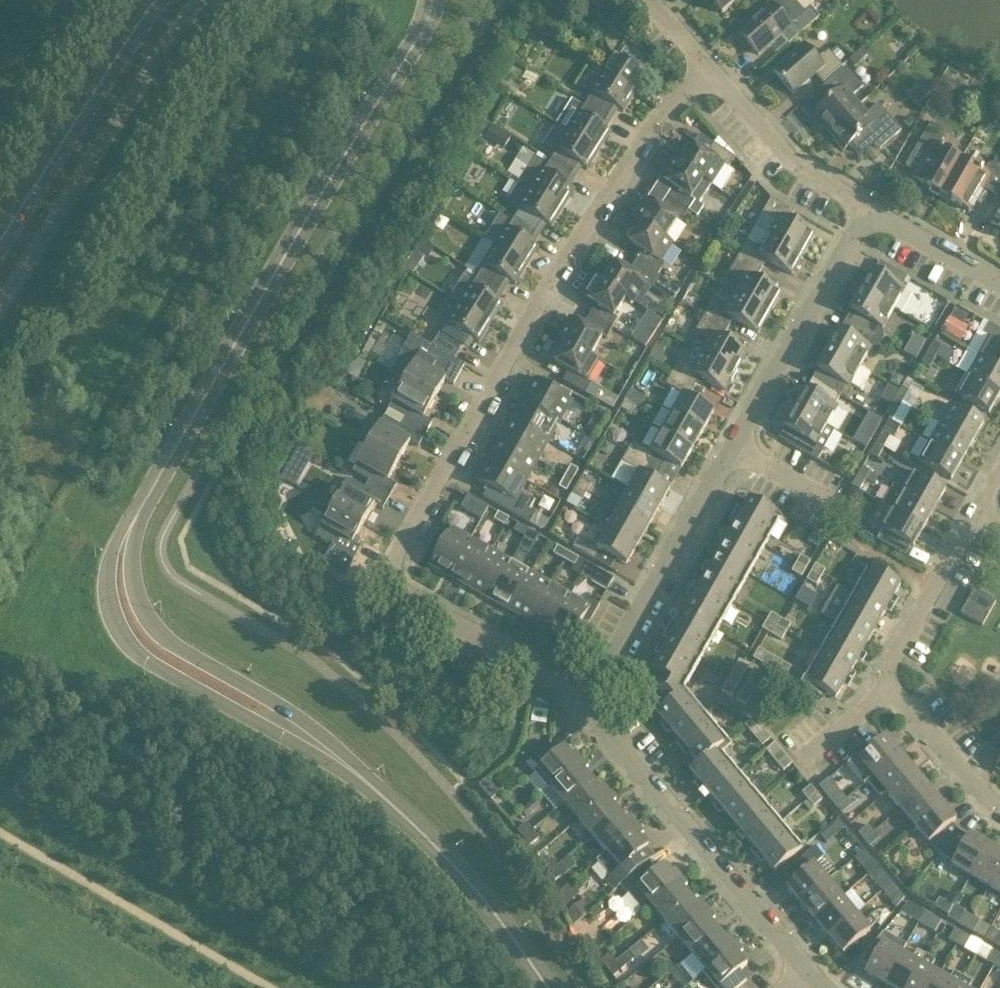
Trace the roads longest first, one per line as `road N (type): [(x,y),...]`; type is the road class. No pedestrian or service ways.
road 1 (tertiary): [(548,987),(455,867),(353,771),(149,644),(128,615),(119,579),(130,527),(432,0)]
road 2 (residential): [(586,704),(398,591),(392,569),(537,306),(704,58)]
road 3 (residential): [(586,704),(851,239),(872,223)]
road 4 (residential): [(821,987),(586,704)]
road 5 (residential): [(999,811),(889,683),(896,657),(976,513)]
road 6 (tertiary): [(0,248),(159,0)]
road 7 (residential): [(872,223),(788,158),(704,58)]
road 8 (residential): [(999,284),(897,224),(872,223)]

